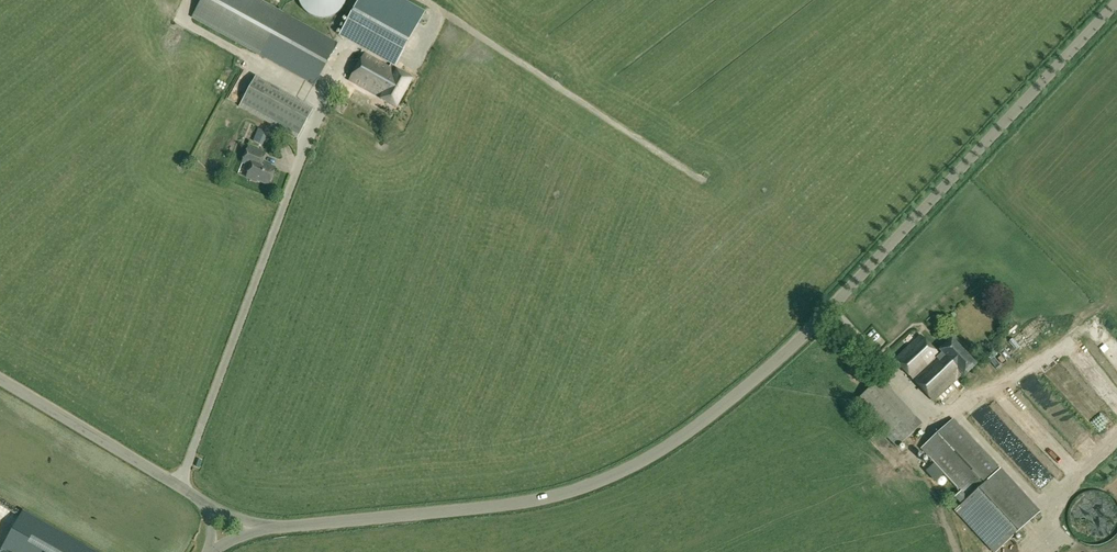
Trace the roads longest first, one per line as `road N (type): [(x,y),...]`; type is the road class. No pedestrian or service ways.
road 1 (unclassified): [(259,528),(527,503),(643,465),(743,393),(830,315),(1116,5)]
road 2 (unclassified): [(201,502),(0,382)]

